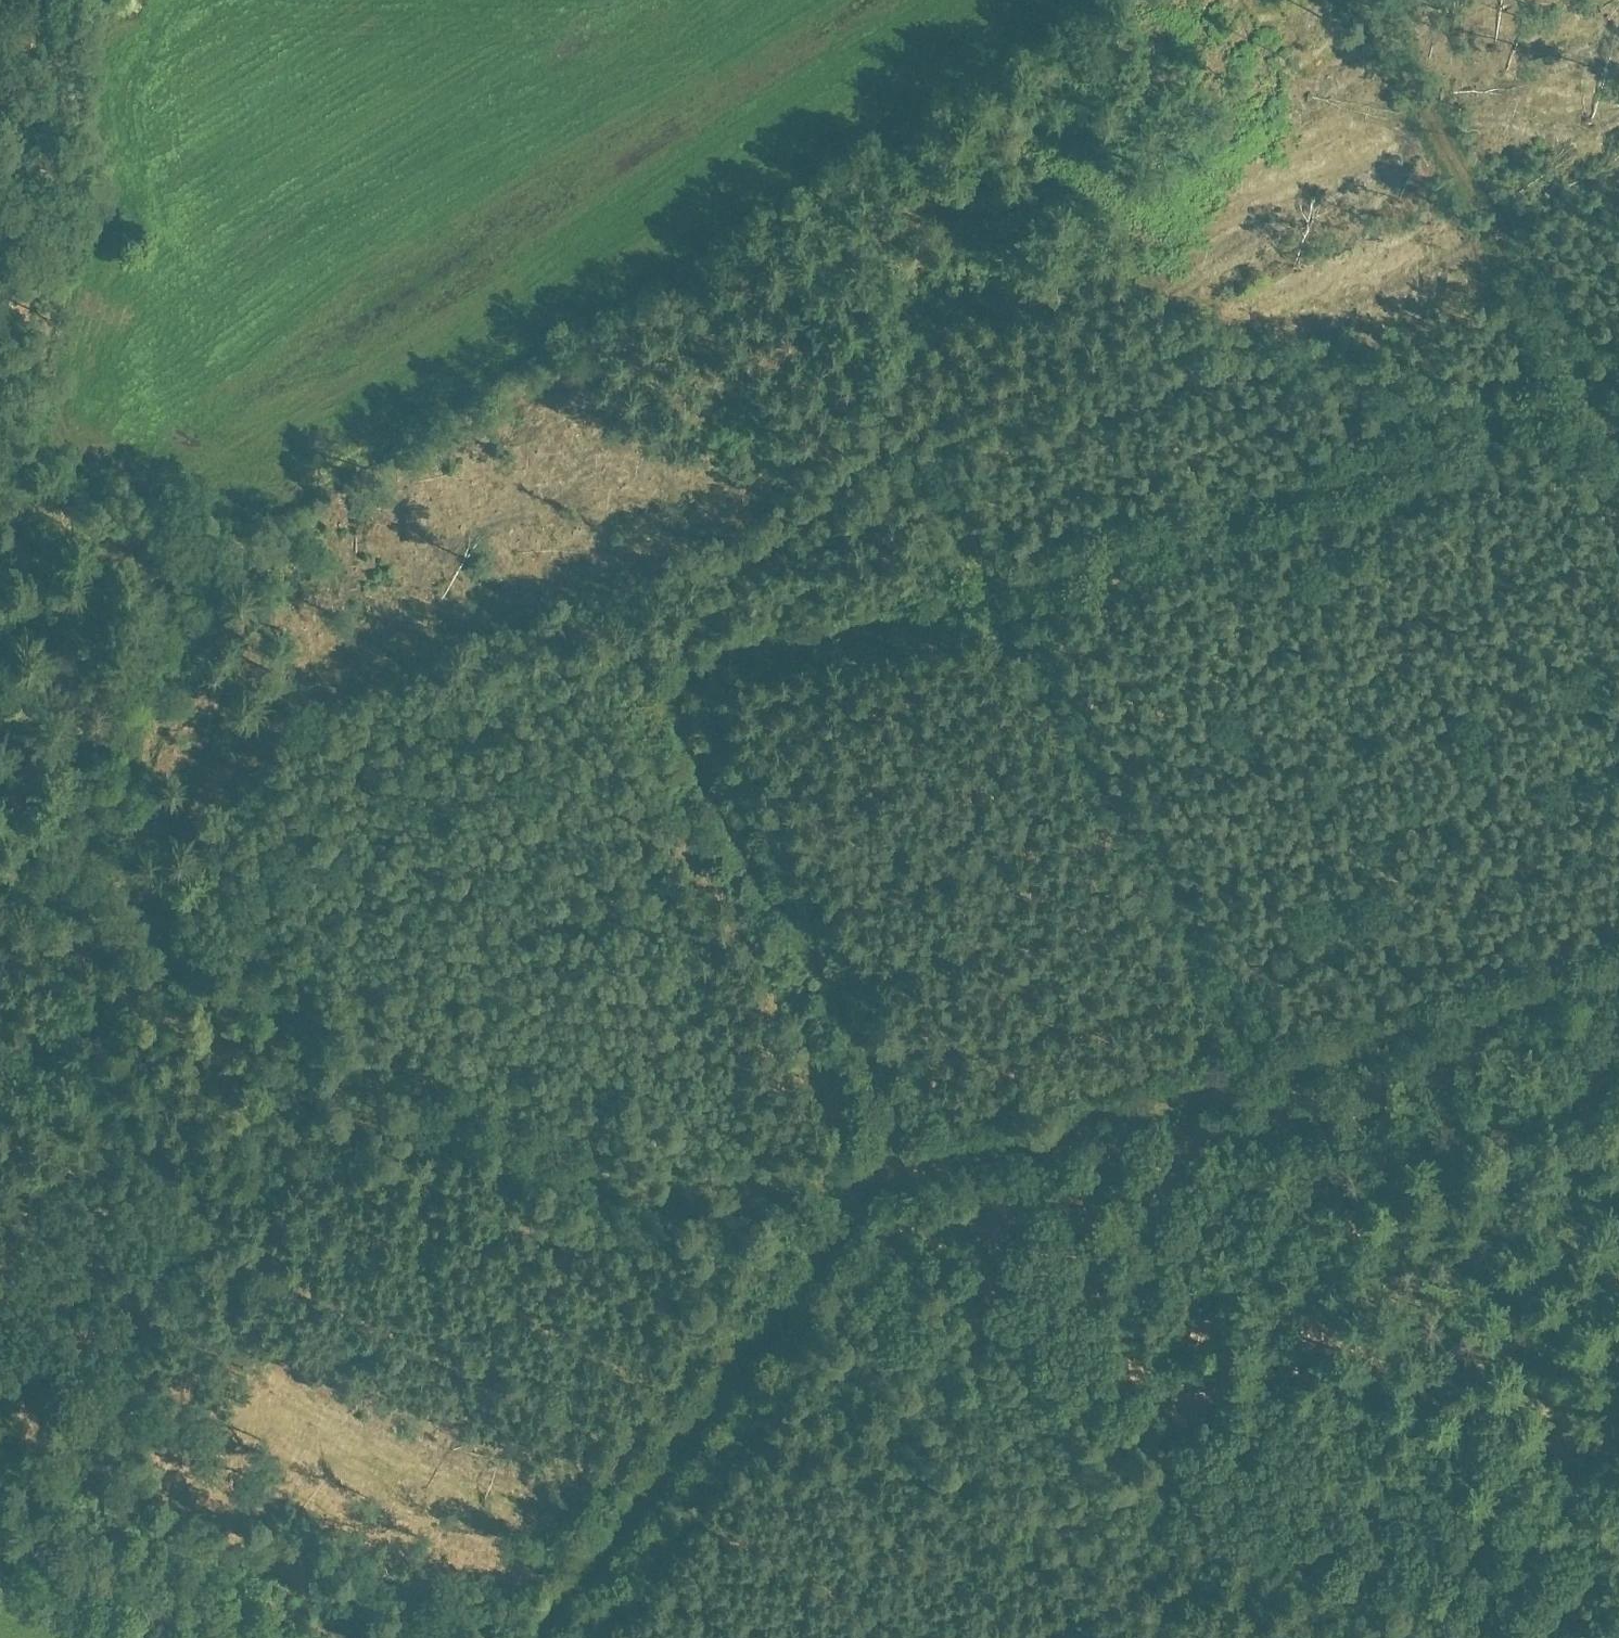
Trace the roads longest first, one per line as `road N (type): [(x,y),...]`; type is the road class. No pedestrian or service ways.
road 1 (track): [(0,869),(634,1181),(716,1196),(878,1176)]
road 2 (track): [(1618,977),(878,1176)]
road 3 (track): [(1280,1072),(1600,1637)]
road 4 (track): [(878,1176),(531,1637)]
road 5 (track): [(1618,445),(1357,0)]
road 6 (track): [(220,1637),(0,1534)]

